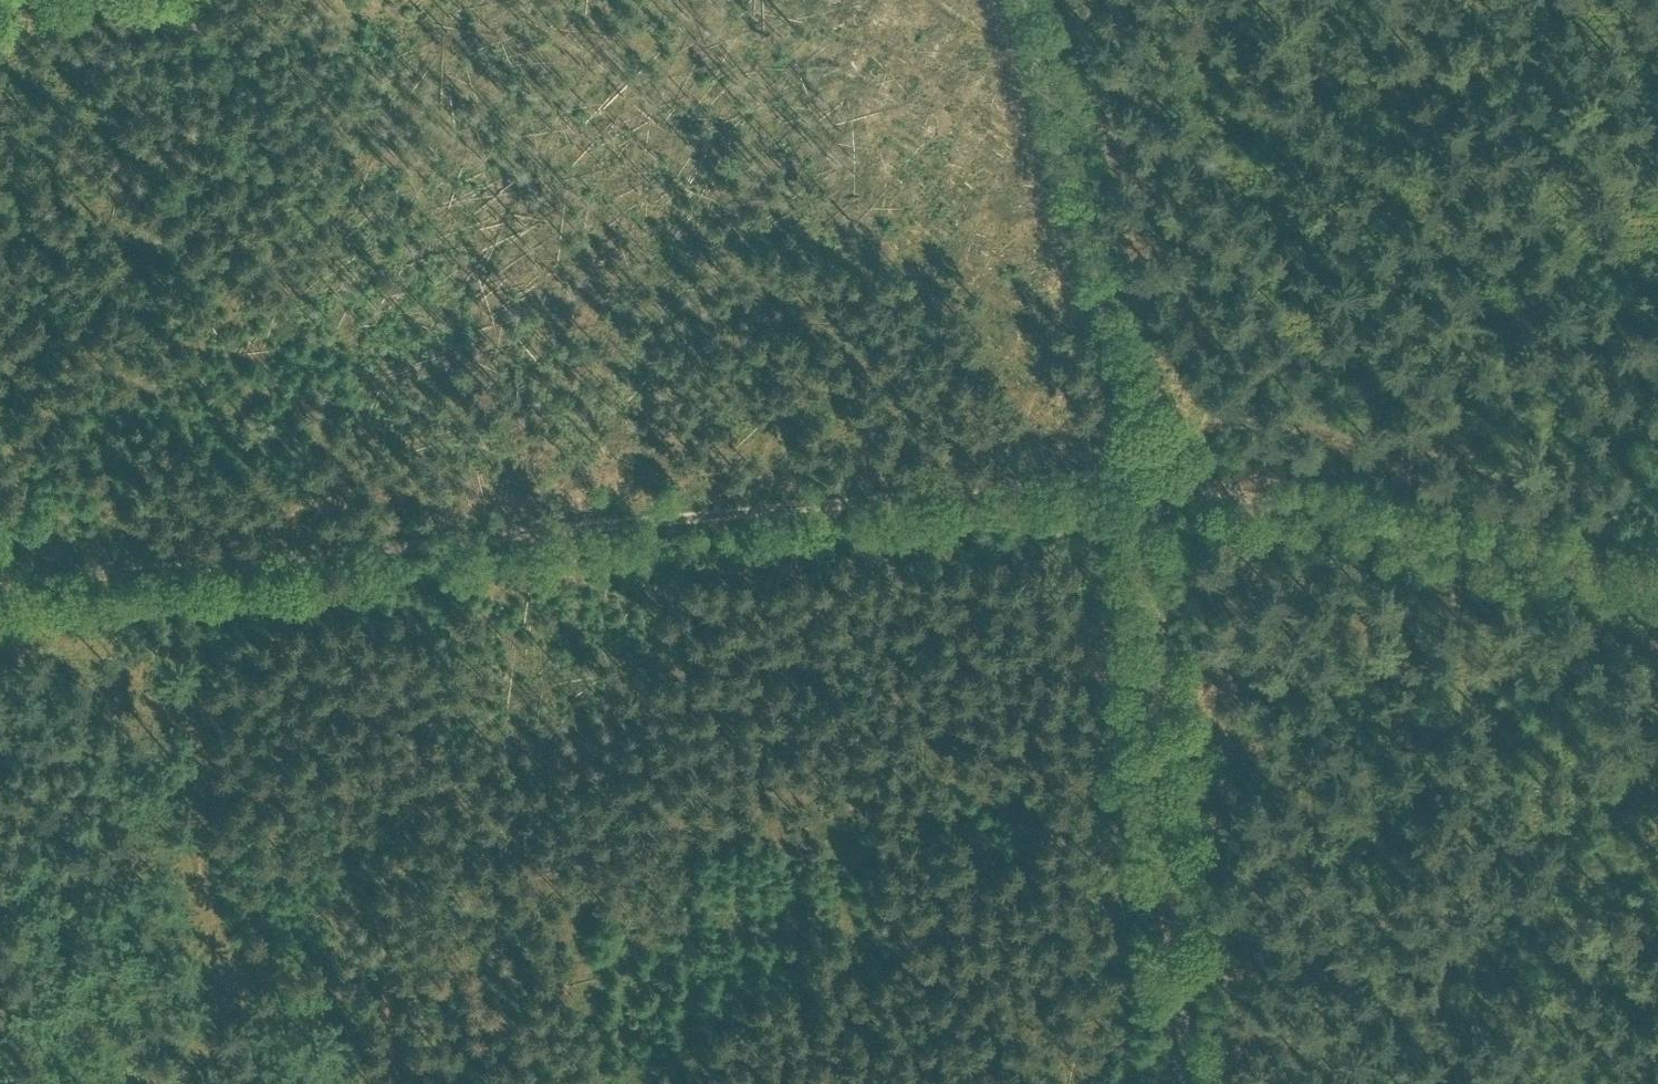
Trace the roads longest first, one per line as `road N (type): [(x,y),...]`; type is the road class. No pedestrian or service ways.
road 1 (track): [(0,589),(1137,472),(1657,591)]
road 2 (track): [(1145,474),(1184,1083)]
road 3 (track): [(1018,0),(1137,472)]

